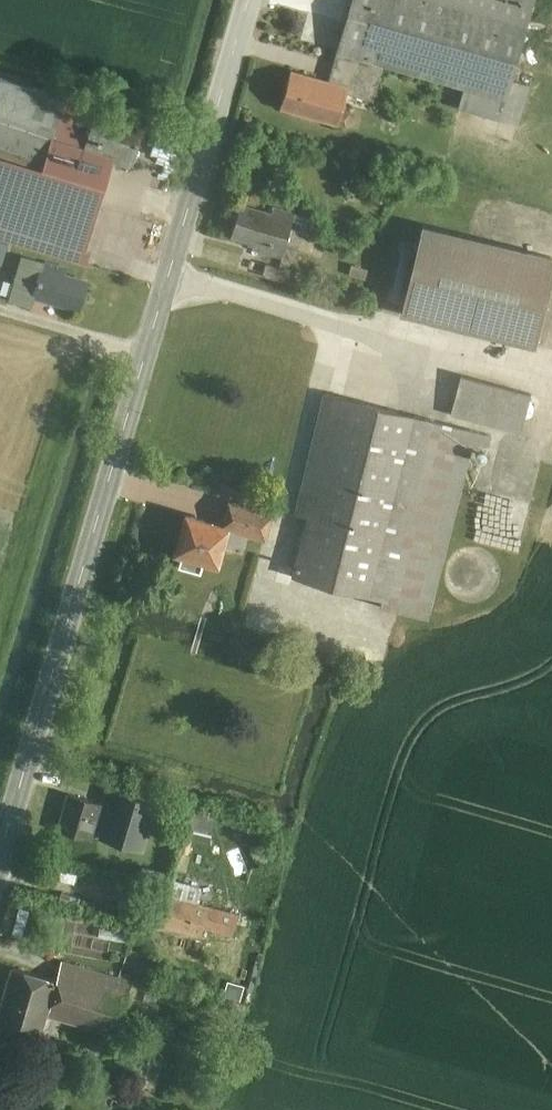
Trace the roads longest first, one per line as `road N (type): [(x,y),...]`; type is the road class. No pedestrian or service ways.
road 1 (tertiary): [(0,860),(252,0)]

